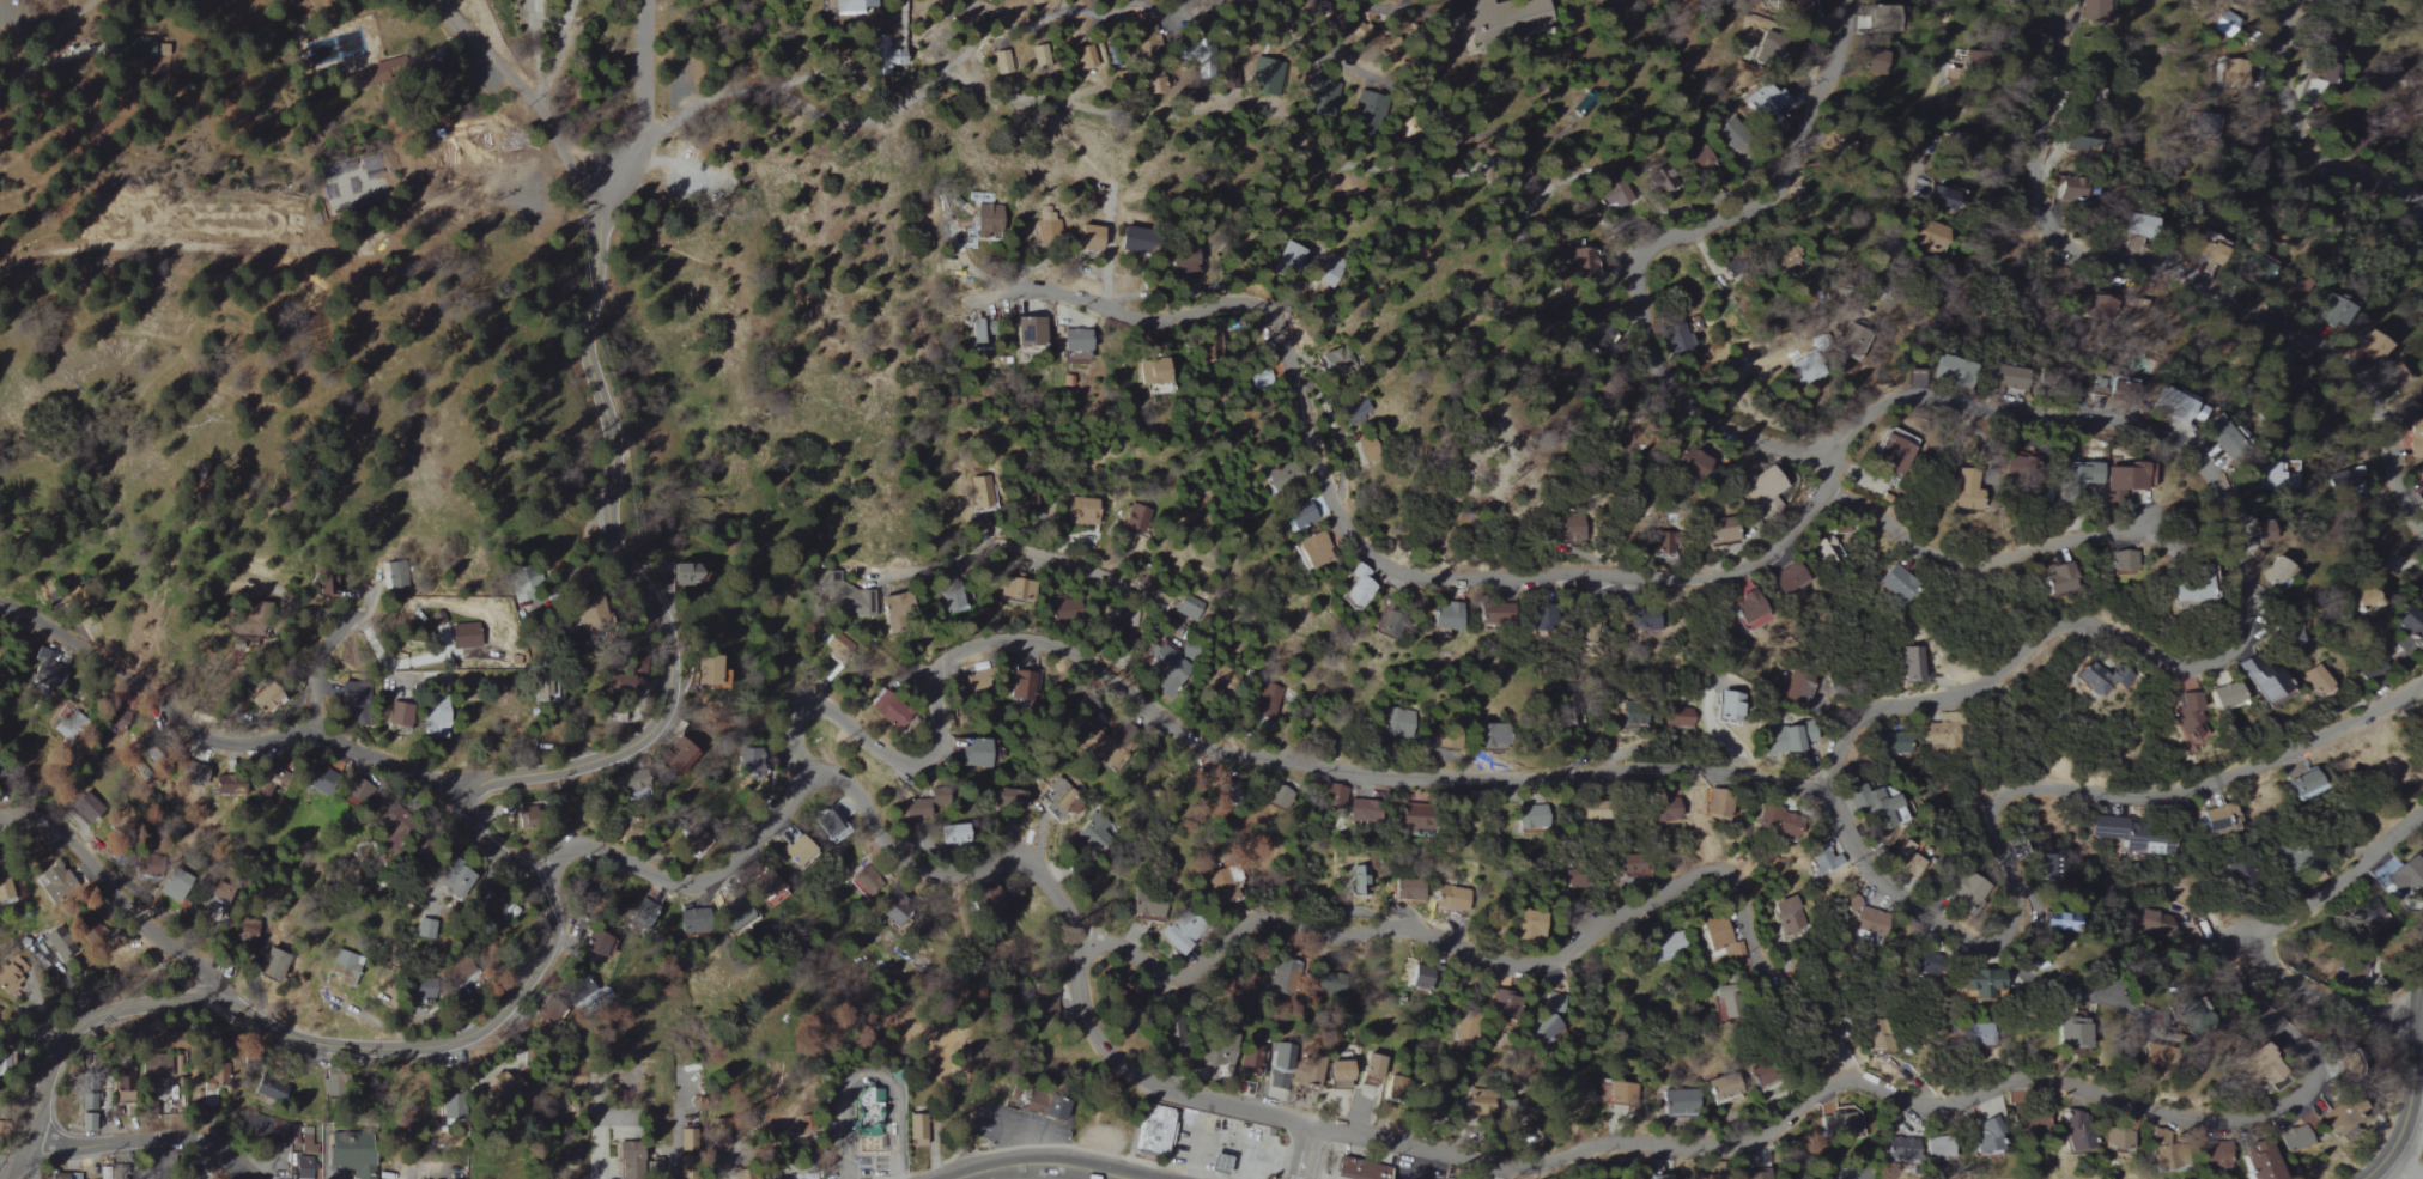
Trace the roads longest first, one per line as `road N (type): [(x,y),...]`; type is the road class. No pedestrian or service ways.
road 1 (residential): [(819,768),(790,737),(796,706),(813,700),(901,762),(917,765),(942,747),(933,682),(953,657),(1032,640),(1109,670),(1161,721),(1221,752),(1277,764),(1401,779),(1718,766),(1822,788),(1875,877),(1955,925),(1980,926),(2008,897),(2011,870),(1990,834),(1986,812),(1994,797),(2029,784),(2125,797),(2227,779),(2343,730),(2422,681)]
road 2 (residential): [(2247,935),(2235,968),(2318,1059),(2314,1099),(2253,1120),(2186,1120),(2018,1082),(1970,1102),(1923,1107),(1859,1081),(1811,1098),(1767,1141),(1719,1150),(1656,1142),(1597,1148),(1526,1168),(1310,1128),(1141,1077),(1100,1041),(1082,999),(1081,947),(1042,874),(1009,864),(947,875),(918,870),(819,768)]
road 3 (residential): [(1821,492),(1811,443),(1895,396),(2123,415),(2185,440),(2211,469),(2224,494),(2227,585),(2225,618),(2204,637),(2166,648),(2094,615),(2061,610),(1945,698),(1872,711),(1850,731),(1822,788)]
road 4 (residential): [(958,286),(1016,273),(1117,302),(1160,308),(1217,298),(1265,310),(1281,324),(1336,516),(1361,551),(1403,577),(1688,582),(1768,555),(1803,525),(1821,492)]
road 5 (residential): [(530,876),(547,897),(553,932),(528,978),(468,1038),(407,1051),(350,1049),(262,1023),(218,999),(109,1014),(79,1027),(60,1050),(6,1178)]
road 6 (residential): [(2422,535),(2394,485),(2370,394),(2342,366),(2152,257),(2103,262),(2071,250),(2049,226),(2034,196),(2028,147),(2053,0)]
road 7 (residential): [(1081,947),(1124,934),(1167,977),(1188,979),(1258,919),(1273,918),(1317,937),(1402,926),(1470,959),(1540,966),(1686,876),(1720,869)]
road 8 (residential): [(599,254),(584,335),(611,426),(612,534),(666,627),(670,675),(662,717),(633,746),(588,764),(466,785)]
road 9 (residential): [(1845,0),(1835,67),(1785,184),(1757,208),(1656,242),(1640,256),(1634,305),(1644,346),(1668,382),(1702,412)]
road 10 (residential): [(466,785),(369,758),(315,731),(217,747),(187,734),(114,660),(0,604)]
road 11 (residential): [(819,768),(727,885),(697,885),(599,847),(563,852),(530,876)]
road 12 (residential): [(1821,492),(1881,516),(1933,553),(2108,517),(2137,497)]
road 13 (residential): [(1109,670),(1134,626),(1124,591),(1093,569),(989,539),(887,567)]
road 14 (residential): [(1811,443),(1730,391),(1903,245)]
road 15 (residential): [(218,999),(213,976),(147,932),(79,843),(48,816),(0,815)]
road 16 (residential): [(255,1178),(202,1141),(157,1136),(0,1164)]
road 17 (residential): [(2322,0),(2318,118),(2422,196)]
road 18 (residential): [(2364,1178),(2388,1155),(2412,1104),(2422,965)]
road 19 (residential): [(2422,814),(2373,839),(2307,905),(2247,935)]
road 20 (residential): [(2416,1015),(2321,996),(2247,935)]
road 21 (tertiary): [(957,1178),(1040,1162),(1130,1178)]
road 22 (residential): [(315,731),(330,644),(356,626),(375,592)]
road 23 (residential): [(466,785),(464,814),(481,844),(530,876)]

